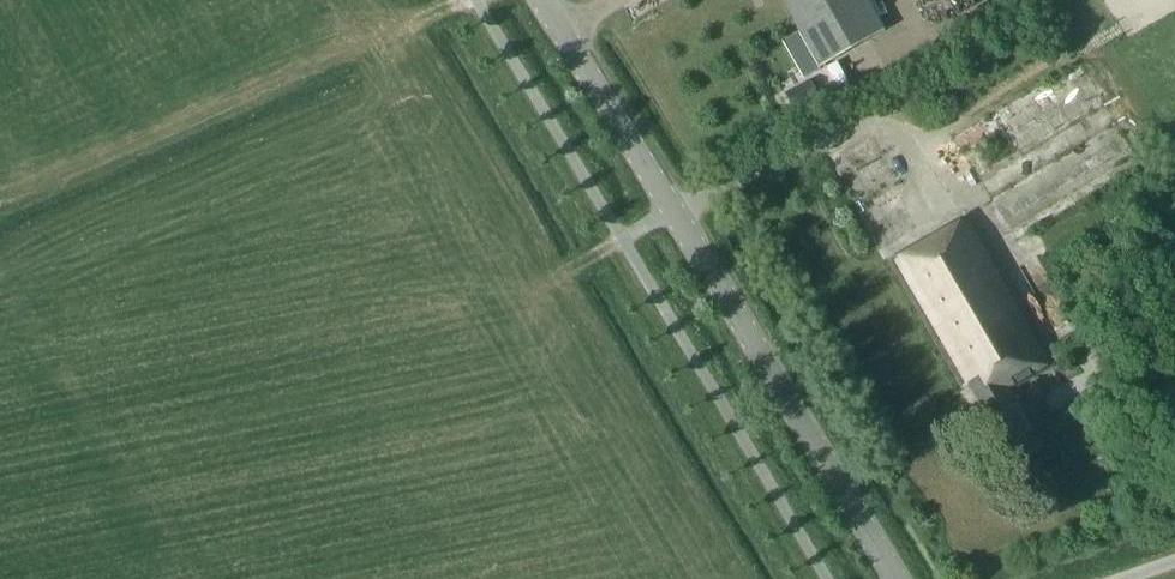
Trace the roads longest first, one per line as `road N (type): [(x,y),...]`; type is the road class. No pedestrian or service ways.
road 1 (tertiary): [(897,578),(543,0)]

